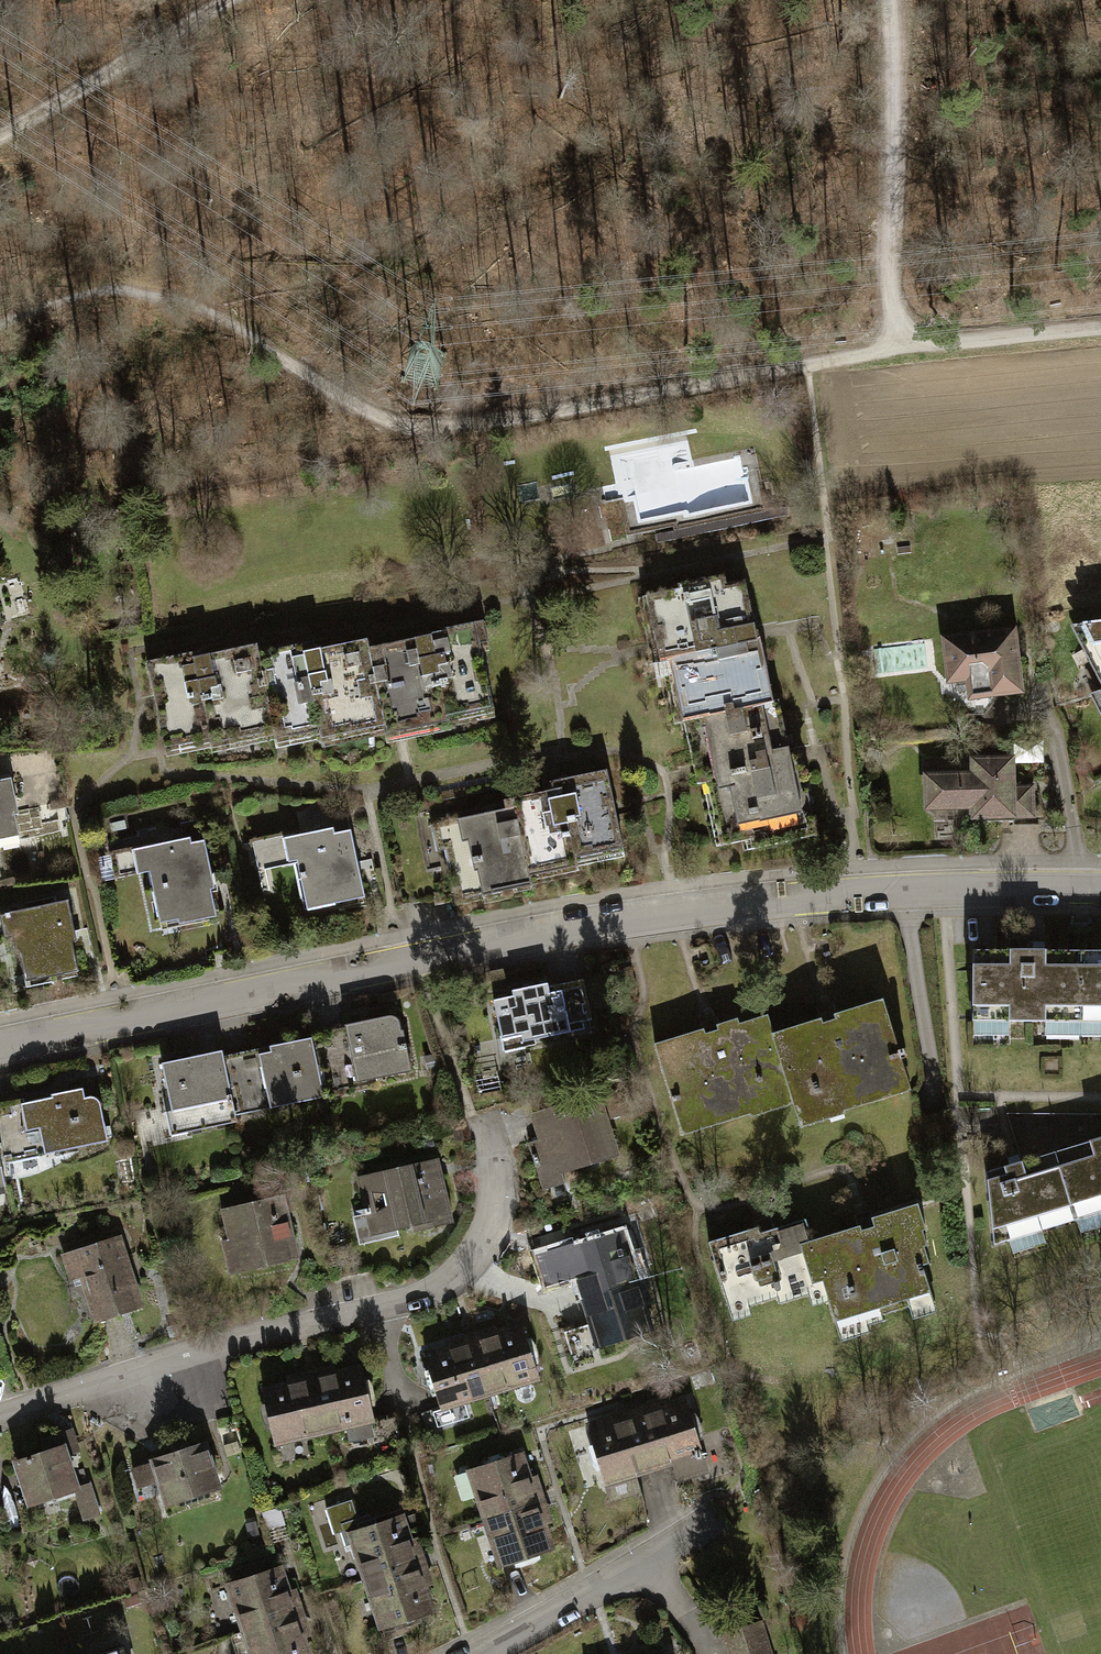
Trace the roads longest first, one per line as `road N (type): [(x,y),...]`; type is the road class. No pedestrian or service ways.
road 1 (residential): [(0,1043),(679,912),(854,895),(1100,888)]
road 2 (track): [(320,383),(409,426),(500,420),(898,349),(1100,329)]
road 3 (residential): [(0,1419),(210,1349),(427,1298),(470,1268),(494,1217),(494,1169),(482,1127)]
road 4 (track): [(898,349),(887,0)]
road 5 (track): [(230,0),(0,133)]
road 6 (residential): [(709,1522),(480,1653)]

